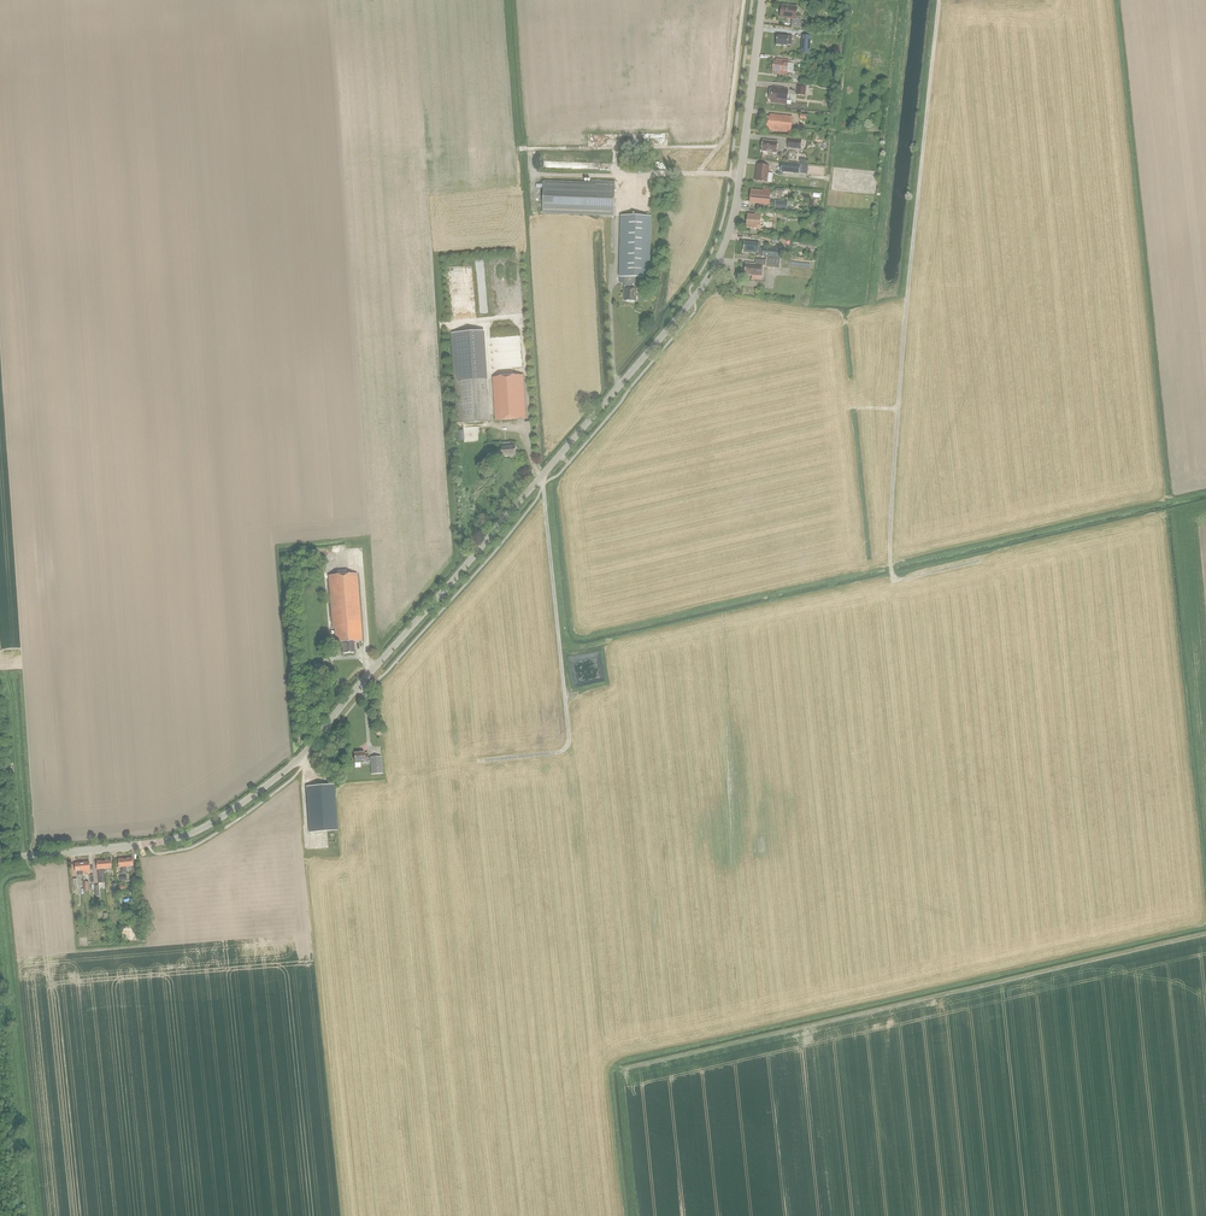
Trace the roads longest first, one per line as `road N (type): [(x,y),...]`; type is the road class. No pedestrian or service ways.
road 1 (tertiary): [(0,859),(185,837),(301,757),(718,261),(736,205),(763,0)]
road 2 (track): [(940,0),(898,409),(893,582),(981,561)]

